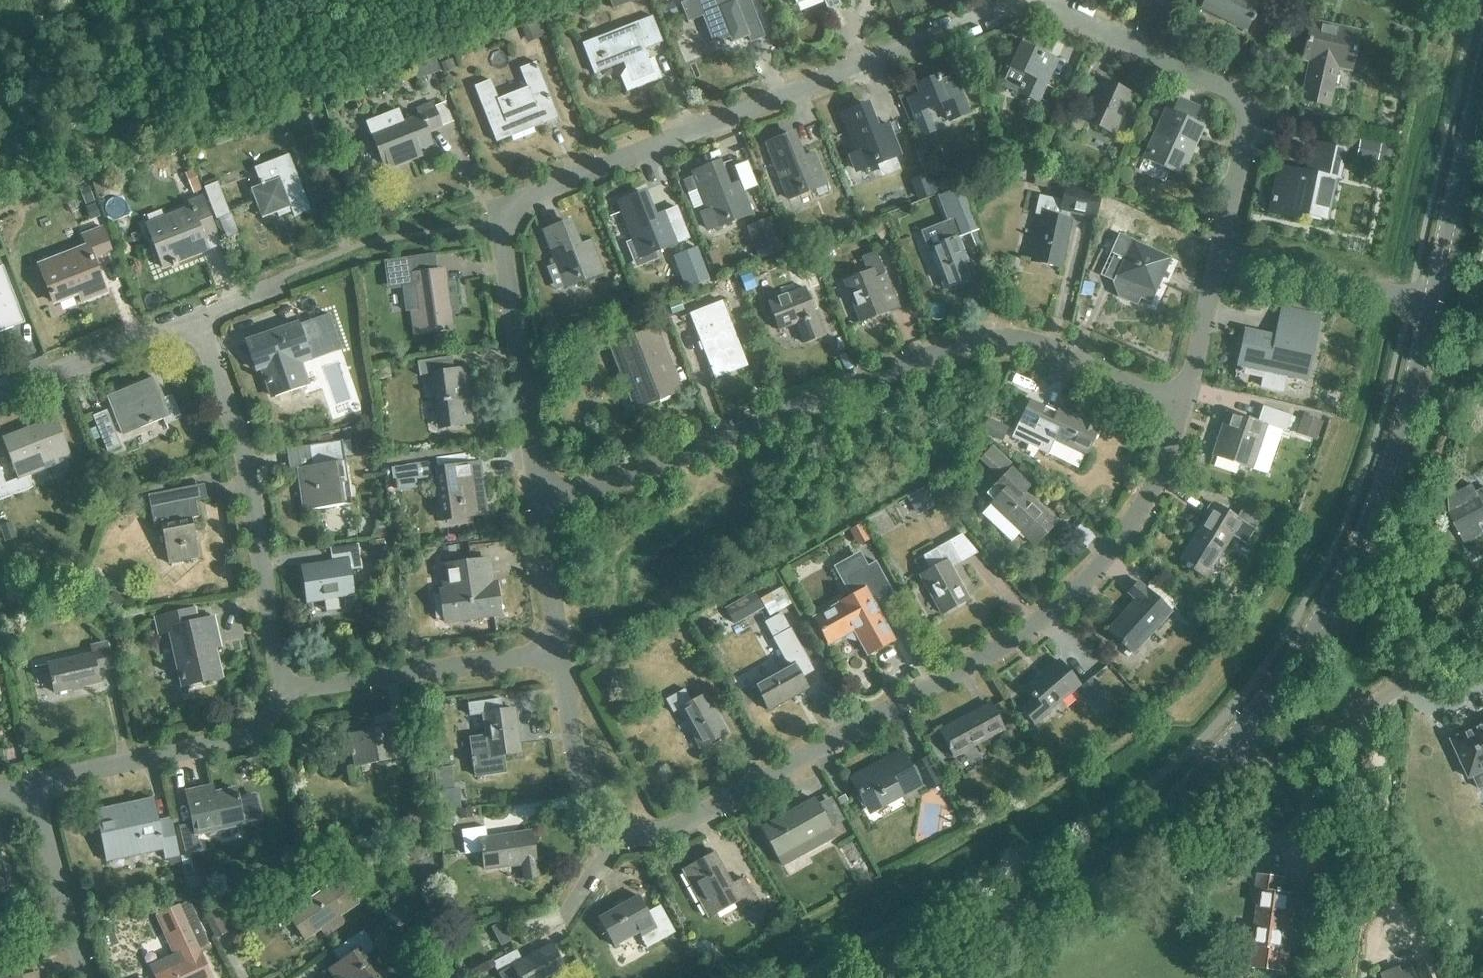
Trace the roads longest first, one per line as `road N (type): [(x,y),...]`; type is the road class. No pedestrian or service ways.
road 1 (residential): [(547,503),(507,224),(537,191),(1026,1),(1221,85),(1250,106),(1251,143),(1221,260)]
road 2 (residential): [(1189,404),(1133,530),(1064,604),(677,828),(617,837)]
road 3 (residential): [(895,977),(1052,895),(1217,760),(1286,764),(1482,640)]
road 4 (residential): [(547,503),(997,332),(1189,404)]
road 5 (residential): [(195,318),(240,441),(286,687)]
road 6 (residential): [(286,687),(279,730),(35,789)]
road 7 (residential): [(286,687),(560,652)]
road 8 (residential): [(1221,260),(1435,302)]
road 9 (residential): [(0,395),(195,318)]
road 10 (residential): [(617,837),(582,791),(560,652)]
road 11 (residential): [(87,977),(35,789)]
road 12 (residential): [(560,652),(547,503)]
road 13 (residential): [(1221,260),(1189,404)]

